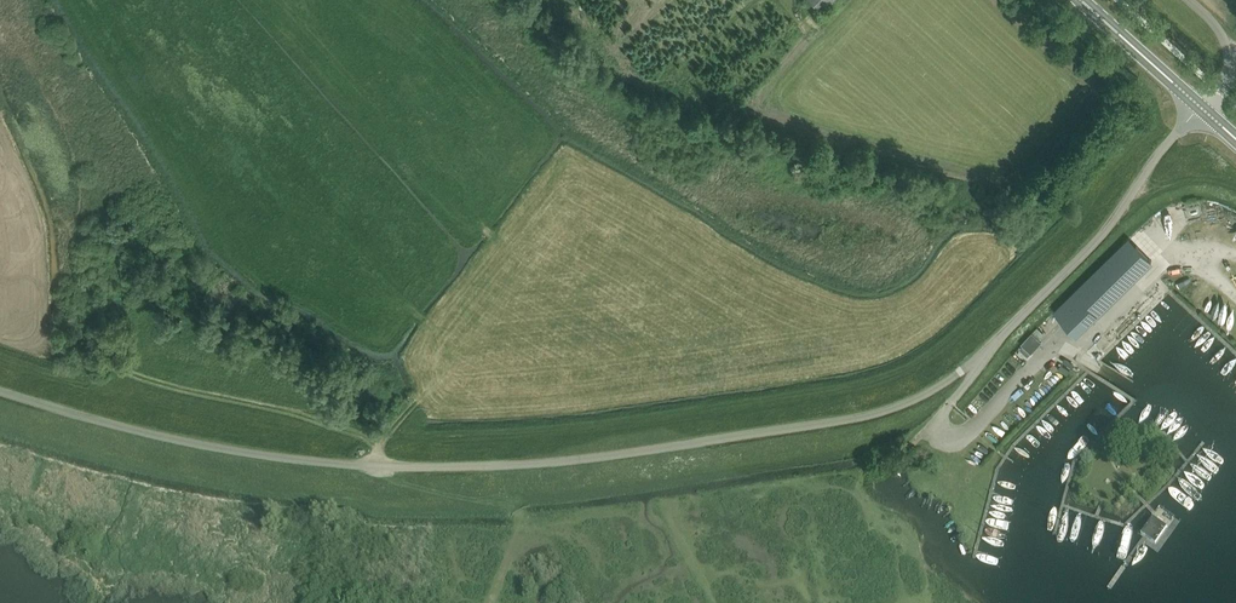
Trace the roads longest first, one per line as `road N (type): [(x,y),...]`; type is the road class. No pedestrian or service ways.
road 1 (unclassified): [(1200,107),(1098,240),(991,347),(919,399),(862,417),(576,460),(375,467),(195,443),(0,392)]
road 2 (track): [(67,353),(187,392),(325,419),(380,447)]
road 3 (secondary): [(1200,107),(1079,0)]

